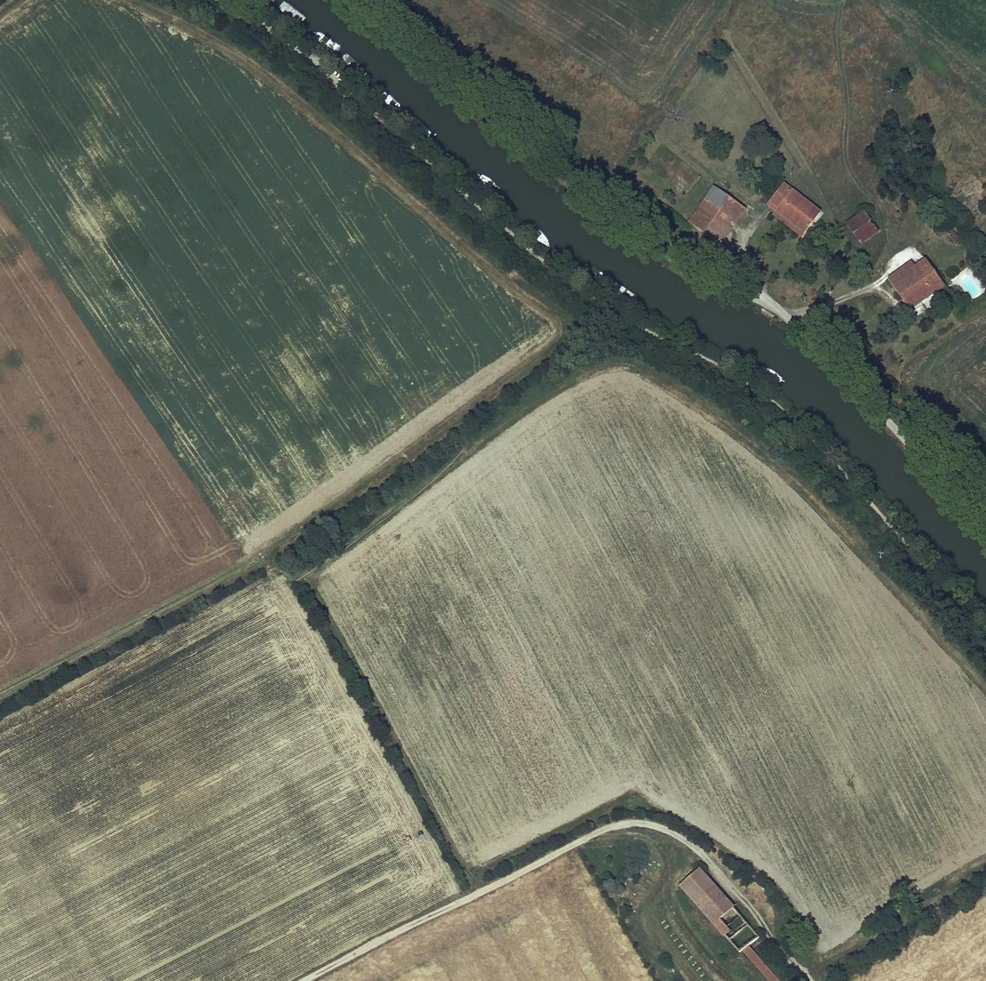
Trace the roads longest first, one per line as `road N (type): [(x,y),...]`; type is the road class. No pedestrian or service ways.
road 1 (track): [(0,700),(252,566),(558,339)]
road 2 (track): [(302,980),(598,827),(628,820),(682,835),(807,980)]
road 3 (track): [(224,0),(398,129),(552,270)]
road 4 (track): [(864,288),(886,224),(852,138),(838,24),(843,0)]
road 5 (track): [(985,865),(829,961),(810,980)]

